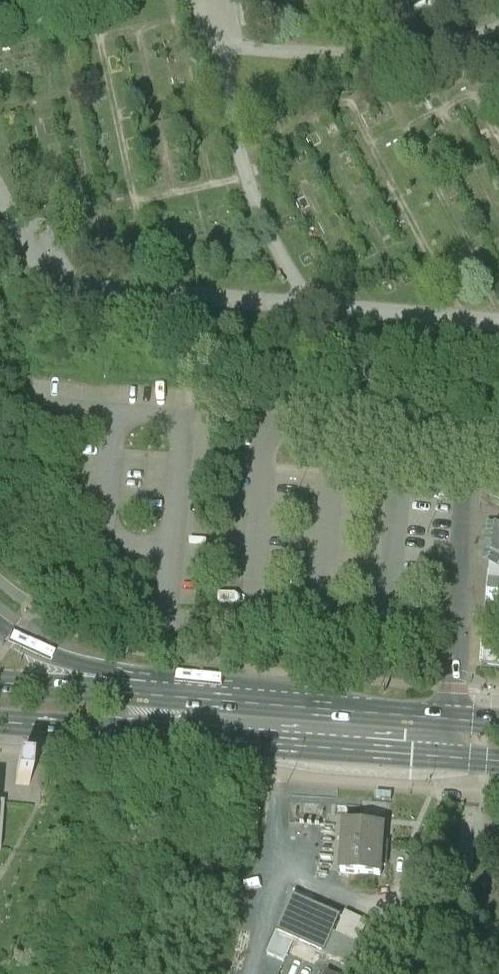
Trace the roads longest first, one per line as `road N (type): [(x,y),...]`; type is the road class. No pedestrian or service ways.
road 1 (primary): [(0,722),(276,738),(346,724)]
road 2 (trunk): [(275,704),(230,688),(59,658),(0,624)]
road 3 (primary): [(275,704),(0,683)]

